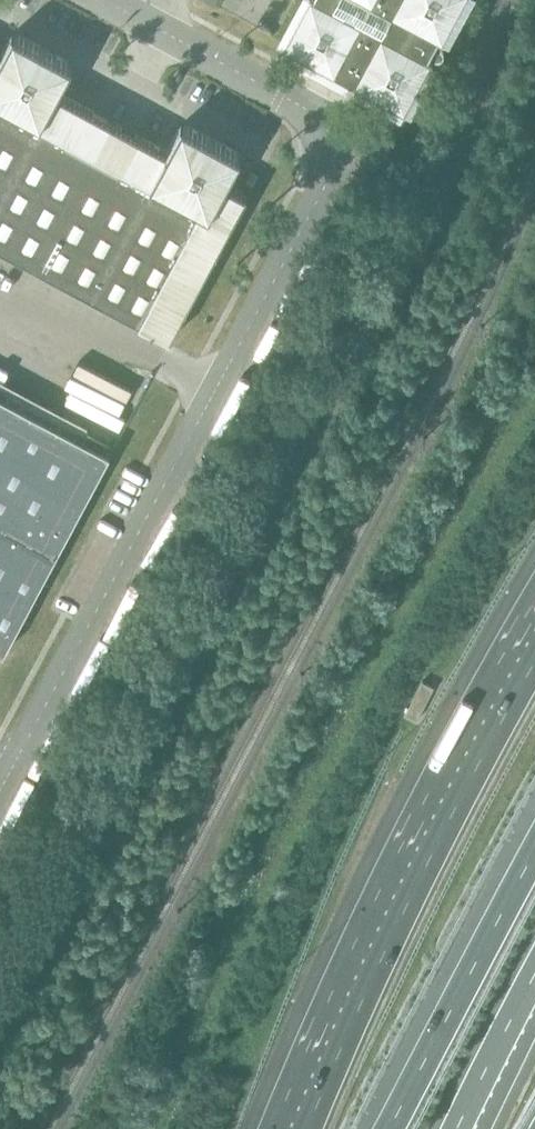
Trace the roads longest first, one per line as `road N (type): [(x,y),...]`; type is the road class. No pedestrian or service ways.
road 1 (unclassified): [(0,789),(331,167),(325,129),(307,109),(156,27)]
road 2 (motorway): [(534,647),(393,912),(298,1128)]
road 3 (motorway): [(534,830),(370,1128)]
road 4 (motorway): [(457,1128),(534,974)]

